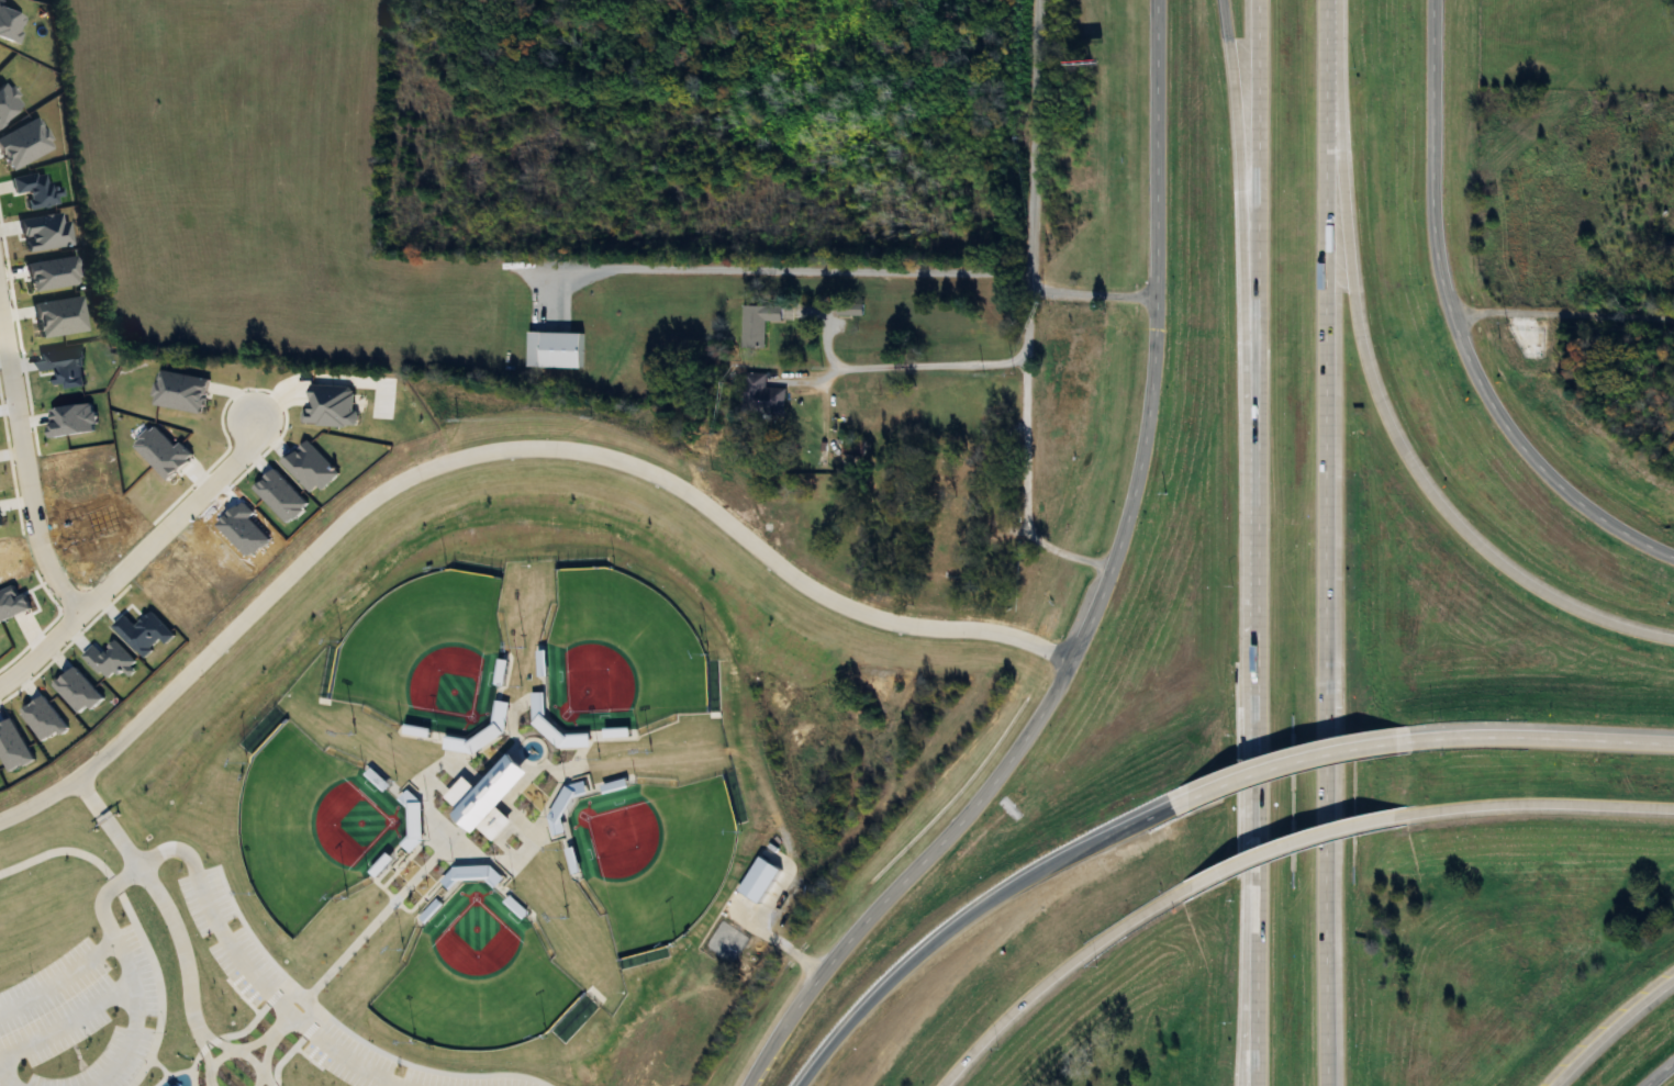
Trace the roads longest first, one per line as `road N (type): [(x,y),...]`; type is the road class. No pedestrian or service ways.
road 1 (tertiary): [(0,815),(79,770),(356,504),(480,435),(566,435),(637,458),(853,611),(993,627),(1073,653)]
road 2 (secondary): [(1157,0),(1152,376),(1145,446),(1108,571),(1044,712),(1001,774),(867,918),(794,1009),(749,1085)]
road 3 (motorway): [(1326,1085),(1327,105)]
road 4 (motorway): [(1673,641),(1598,619),(1538,590),(1457,523),(1420,478),(1385,418),(1362,351),(1327,105)]
road 5 (secondary): [(1673,556),(1618,530),(1563,489),(1518,443),(1464,354),(1433,204),(1434,0)]
road 6 (motorway): [(1184,800),(1039,874),(925,952),(802,1085)]
road 7 (motorway): [(1224,0),(1247,398),(1258,457)]
road 8 (motorway): [(1257,0),(1258,457)]
road 9 (motorway): [(1258,457),(1257,904)]
road 10 (residential): [(1038,0),(1024,290),(1157,299)]
road 11 (residential): [(0,684),(42,653),(242,445),(256,414)]
road 12 (residential): [(1024,290),(1025,530),(1051,555),(1108,571)]
road 13 (residential): [(0,302),(36,542),(54,583),(82,612)]
road 14 (motorway): [(943,1085),(1038,987),(1187,885)]
road 15 (motorway): [(1405,814),(1499,804),(1673,809)]
road 16 (motorway): [(1673,745),(1410,740)]
road 17 (motorway): [(1410,740),(1290,762),(1184,800)]
road 18 (motorway): [(1187,885),(1292,843),(1405,814)]
road 19 (residential): [(1450,312),(1673,319)]
road 20 (motorway): [(1257,904),(1241,1085)]
road 21 (motorway): [(1257,904),(1256,1085)]
road 22 (motorway): [(1554,1085),(1673,980)]

